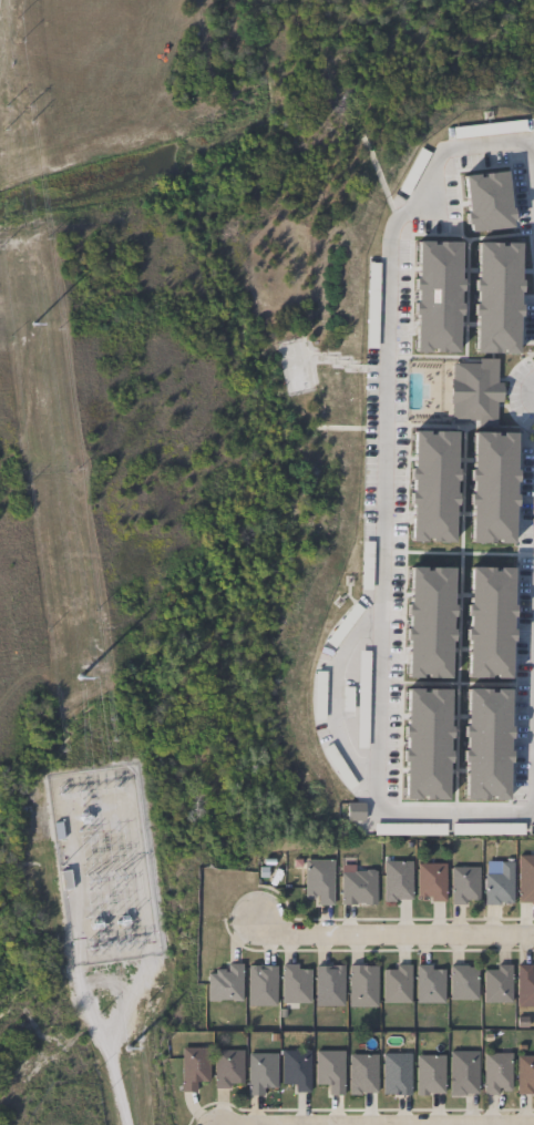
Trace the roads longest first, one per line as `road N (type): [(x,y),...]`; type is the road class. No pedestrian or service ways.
road 1 (residential): [(253,913),(275,934),(533,932)]
road 2 (residential): [(533,1124),(251,1124)]

